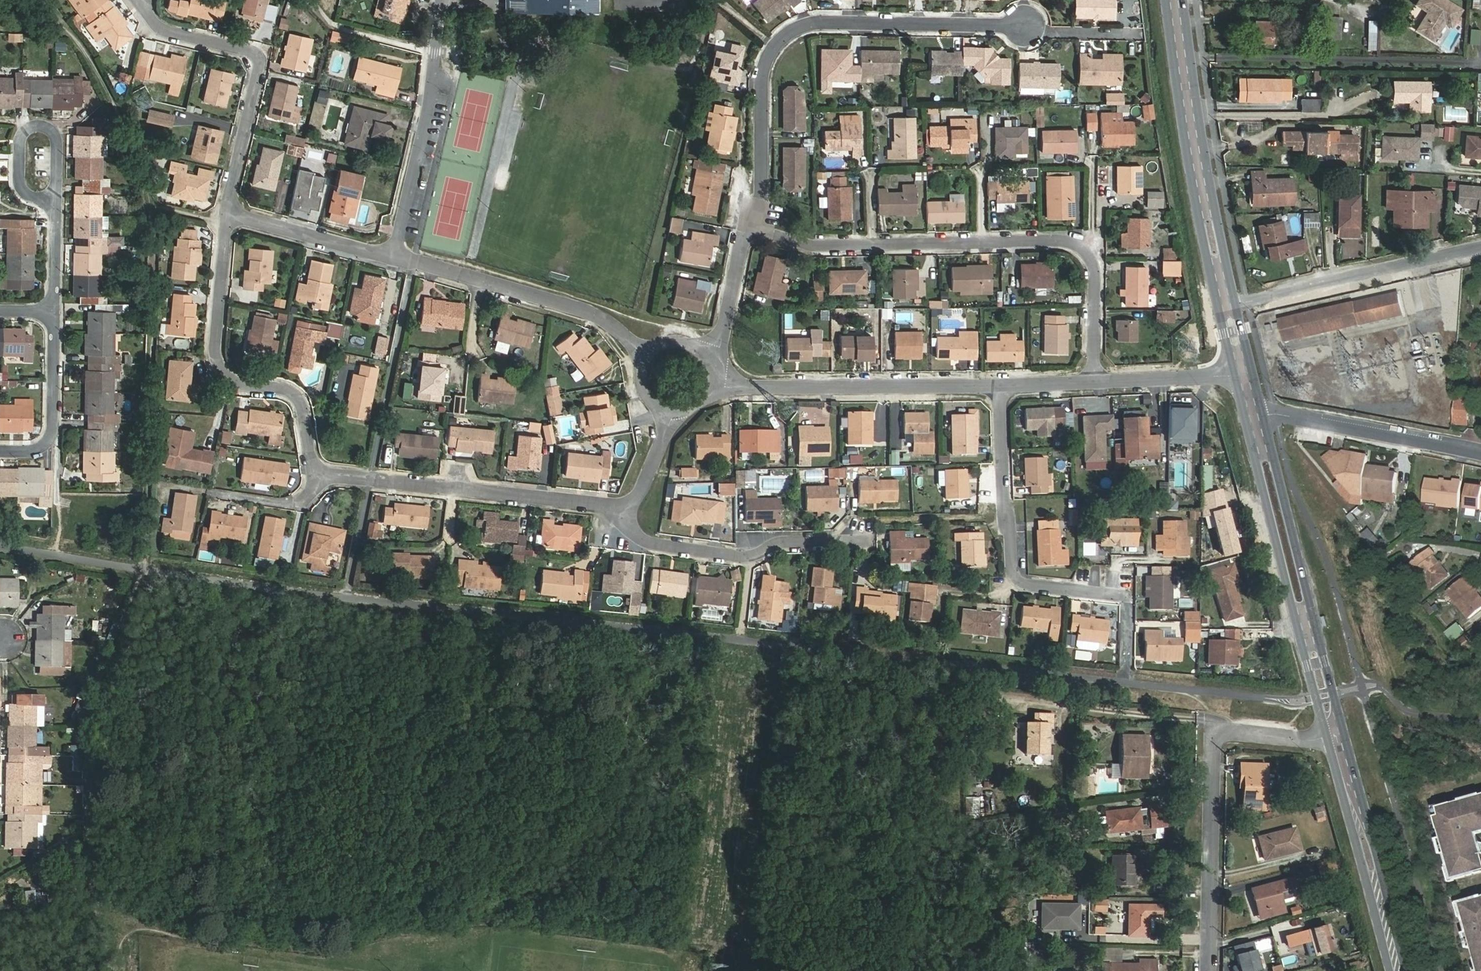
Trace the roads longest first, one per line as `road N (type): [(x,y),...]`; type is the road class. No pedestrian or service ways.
road 1 (residential): [(1094,382),(1096,239),(809,245),(746,228)]
road 2 (residential): [(746,228),(762,198),(765,63),(795,28),(1026,25)]
road 3 (residential): [(1336,735),(1308,741),(1236,730),(1215,746),(1209,970)]
road 4 (primary): [(1336,735),(1254,417)]
road 5 (residential): [(314,473),(302,401),(287,389),(238,385),(225,377),(217,352),(228,213)]
road 6 (residential): [(624,506),(314,473)]
road 7 (primary): [(1228,306),(1174,0)]
road 8 (residential): [(1000,385),(1012,572),(1034,586),(1128,599)]
road 9 (residential): [(228,213),(263,50),(191,37),(146,14),(137,0)]
road 10 (residential): [(1000,385),(713,385)]
road 11 (residential): [(391,257),(584,312),(649,359)]
road 12 (residential): [(442,0),(430,99),(391,257)]
road 13 (residential): [(624,506),(629,527),(653,544),(750,557),(779,542),(859,535)]
road 14 (residential): [(1228,306),(1480,247)]
road 15 (residential): [(1254,417),(1273,413),(1480,453)]
road 16 (primary): [(1406,970),(1345,768)]
road 17 (primary): [(1345,768),(1390,970)]
road 18 (residential): [(54,312),(47,445),(0,452)]
road 19 (residential): [(56,200),(58,143),(38,125),(20,141),(19,177),(36,199)]
road 20 (residential): [(228,213),(391,257)]
road 21 (residential): [(1243,374),(1094,382)]
road 22 (residential): [(746,228),(725,323),(707,360)]

